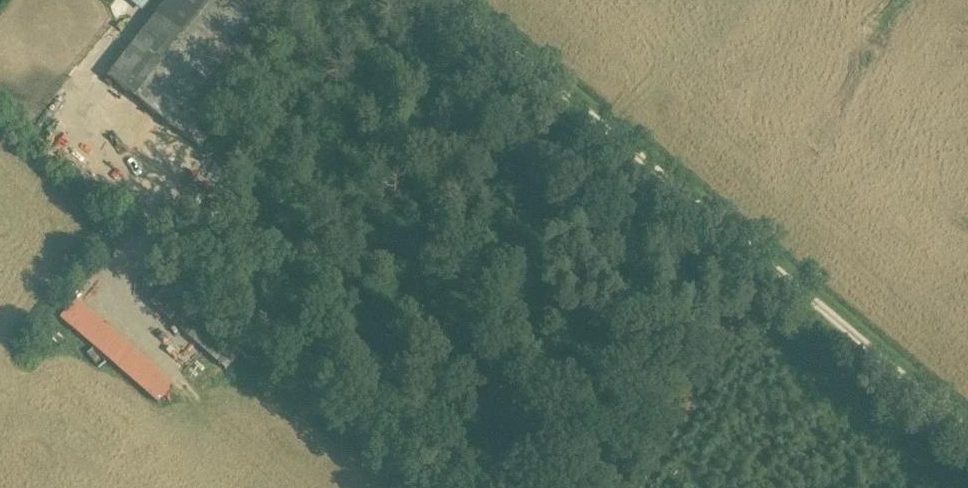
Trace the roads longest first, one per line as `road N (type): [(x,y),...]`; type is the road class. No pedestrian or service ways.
road 1 (track): [(459,0),(967,428)]

